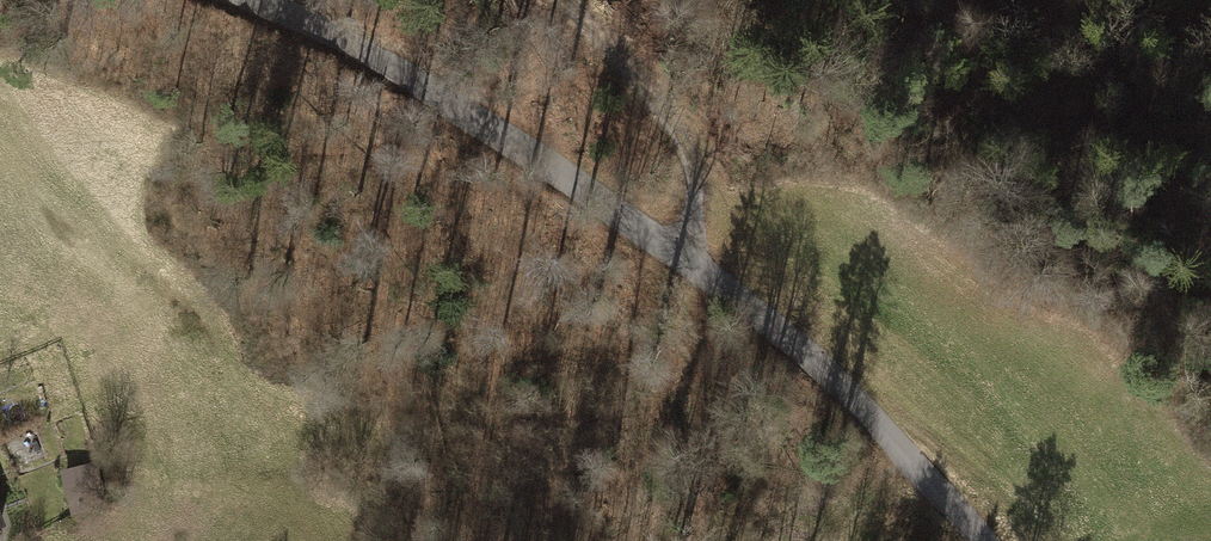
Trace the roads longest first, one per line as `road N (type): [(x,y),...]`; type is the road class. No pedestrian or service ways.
road 1 (residential): [(245,0),(361,51),(689,259),(843,387),(982,540)]
road 2 (track): [(689,259),(693,169),(628,71),(553,0)]

